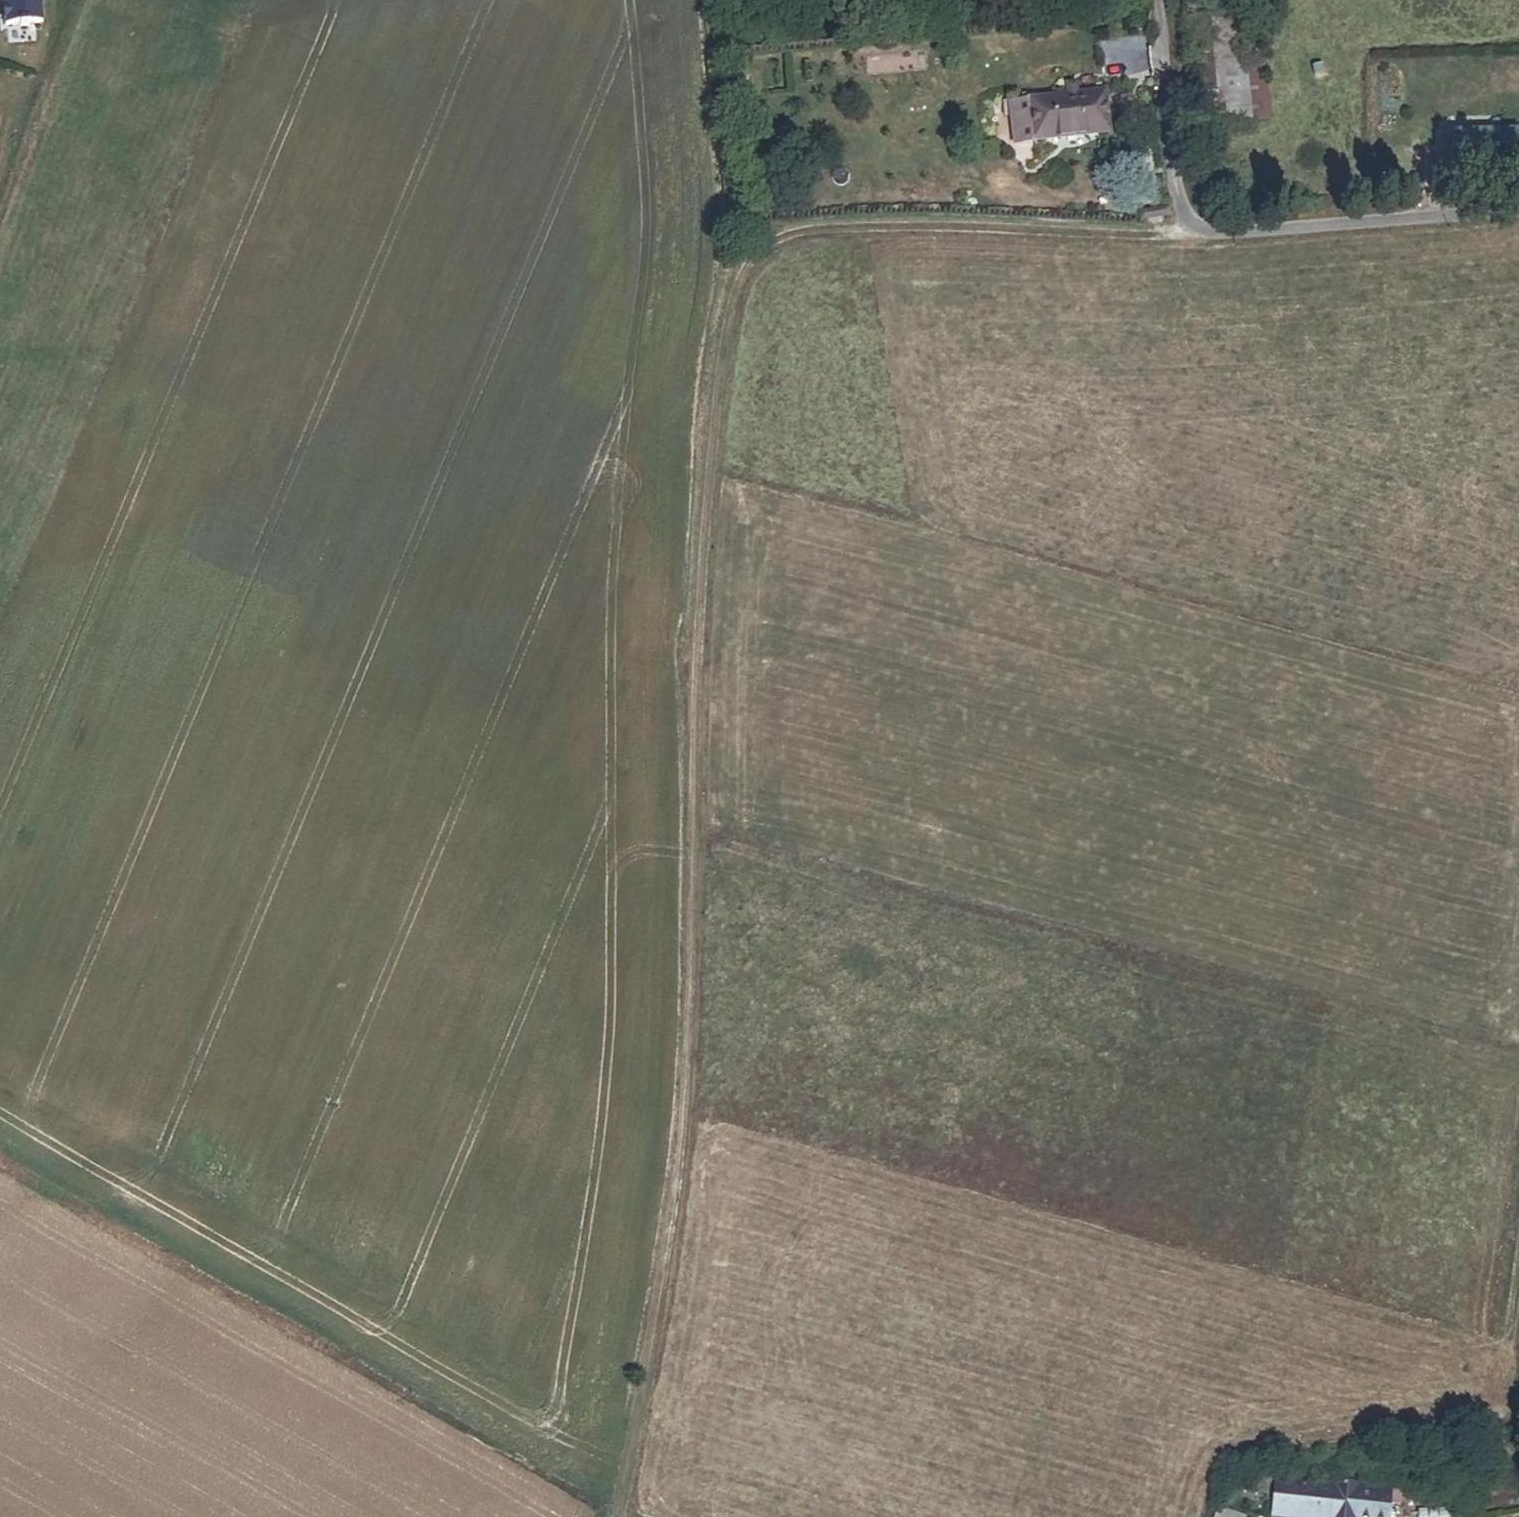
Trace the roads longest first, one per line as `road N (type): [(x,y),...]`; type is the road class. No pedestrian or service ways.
road 1 (track): [(1182,227),(880,228),(779,238),(752,252),(727,332),(707,581),(684,1102),(615,1516)]
road 2 (unclassified): [(1518,212),(1204,234),(1182,227)]
road 3 (unclassified): [(1157,0),(1182,227)]

